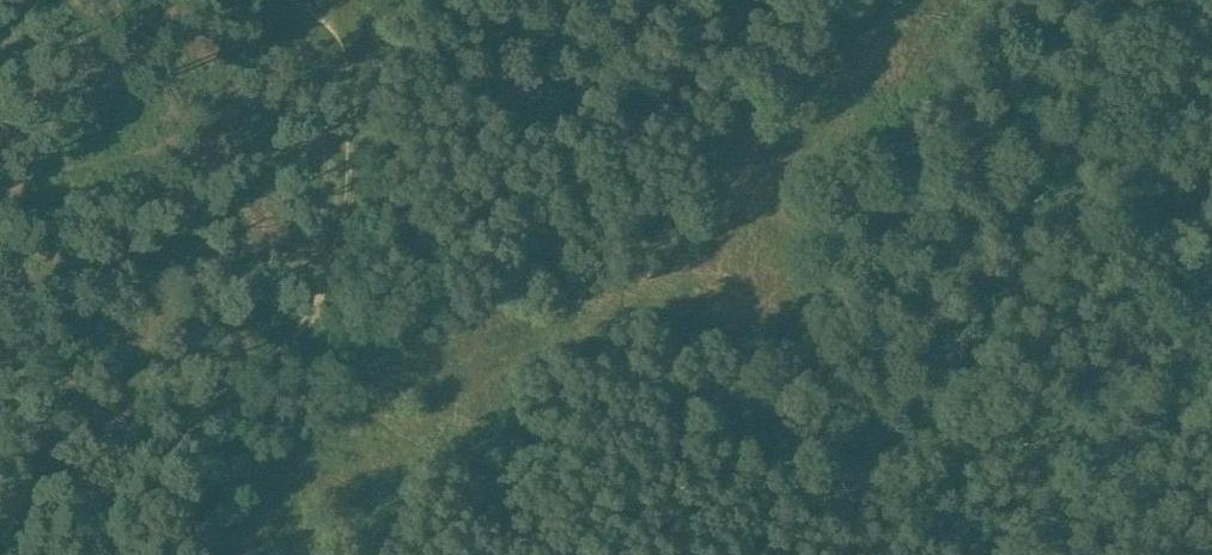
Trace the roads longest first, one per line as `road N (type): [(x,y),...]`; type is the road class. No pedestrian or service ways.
road 1 (track): [(306,324),(326,287),(347,187),(342,78),(290,0)]
road 2 (track): [(163,459),(287,358),(306,324)]
road 3 (track): [(163,459),(0,397)]

